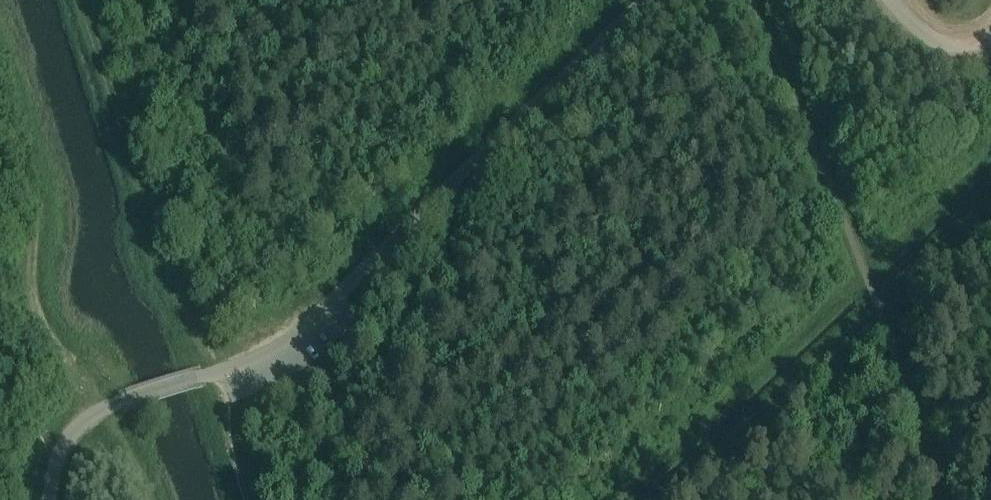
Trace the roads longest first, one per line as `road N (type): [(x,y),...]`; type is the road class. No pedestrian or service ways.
road 1 (unclassified): [(49,499),(62,446),(84,419),(290,339),(645,0)]
road 2 (track): [(0,66),(34,198),(36,308),(149,499)]
road 3 (track): [(658,499),(990,193)]
road 4 (track): [(247,499),(215,372)]

